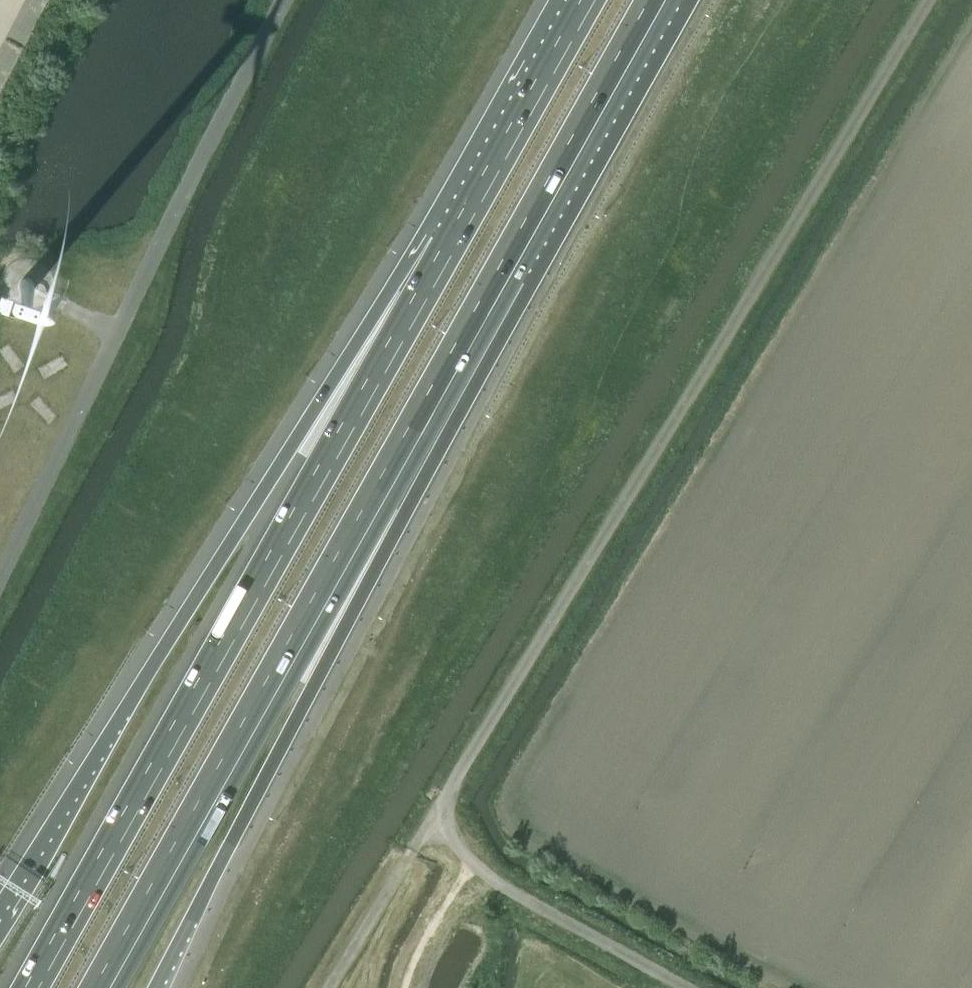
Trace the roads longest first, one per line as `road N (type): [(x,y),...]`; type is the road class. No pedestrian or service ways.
road 1 (unclassified): [(687,987),(488,874),(453,837),(449,796),(930,0)]
road 2 (motorway): [(451,242),(30,987)]
road 3 (motorway): [(100,987),(505,273)]
road 4 (motorway): [(451,242),(291,447),(0,906)]
road 5 (motorway): [(156,987),(314,687),(505,273)]
road 6 (unclassified): [(280,0),(184,183),(0,579)]
road 7 (motorway): [(505,273),(658,0)]
road 8 (motorway): [(587,0),(451,242)]
road 9 (track): [(328,987),(452,784)]

